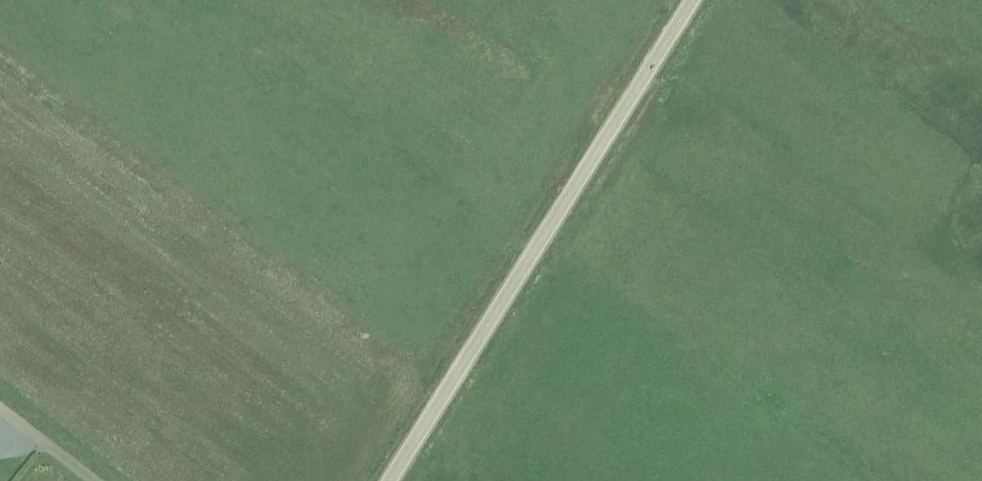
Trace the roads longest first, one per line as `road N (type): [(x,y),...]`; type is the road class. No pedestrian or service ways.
road 1 (unclassified): [(390,480),(692,0)]

